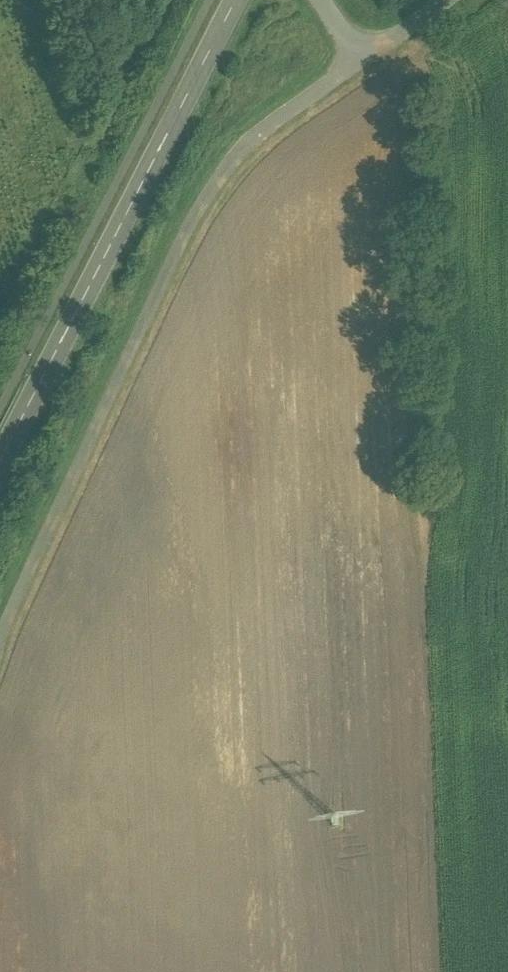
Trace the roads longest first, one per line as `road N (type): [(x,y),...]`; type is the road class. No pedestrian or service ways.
road 1 (tertiary): [(0,463),(236,0)]

